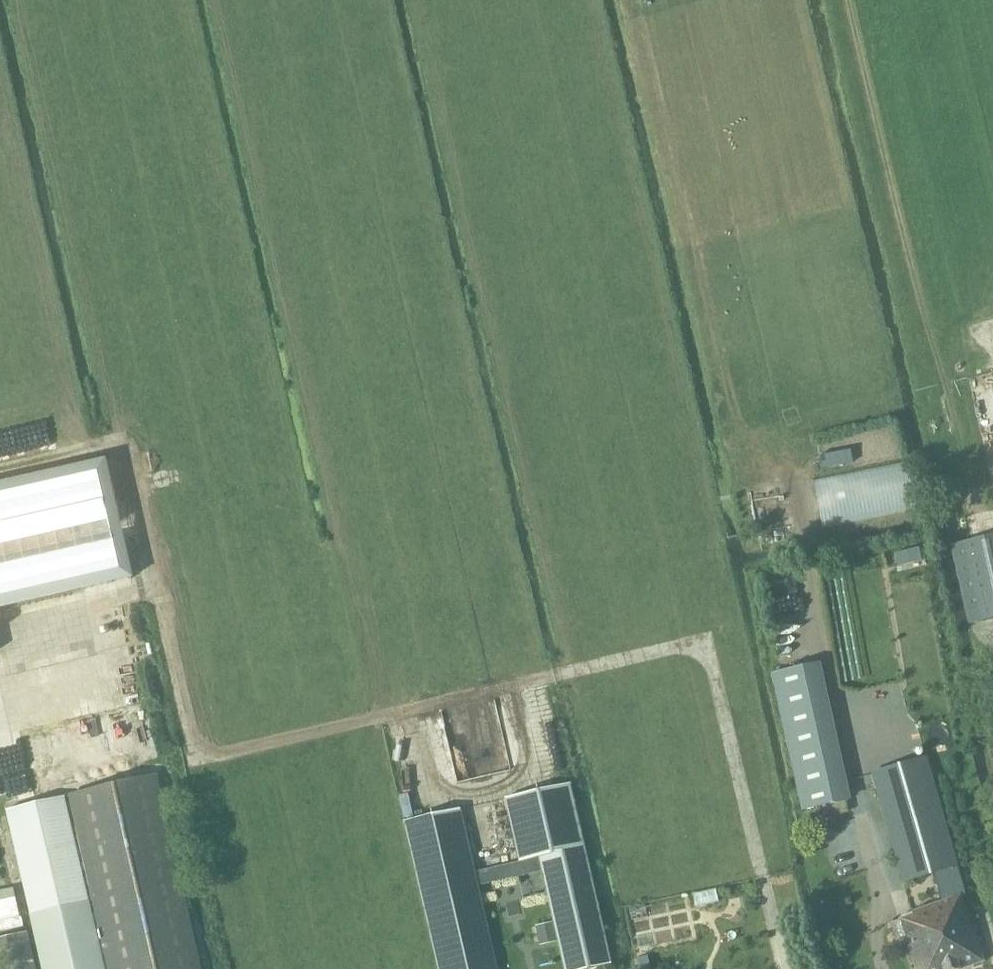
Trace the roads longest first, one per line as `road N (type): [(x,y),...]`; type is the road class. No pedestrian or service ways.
road 1 (track): [(0,471),(117,444),(193,739),(211,755),(695,645),(711,652),(785,968)]

